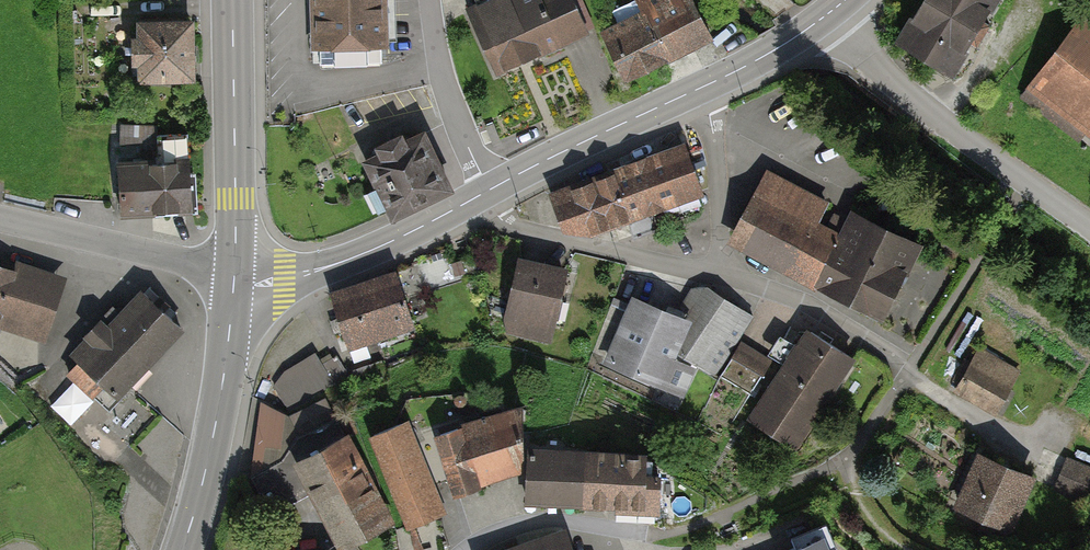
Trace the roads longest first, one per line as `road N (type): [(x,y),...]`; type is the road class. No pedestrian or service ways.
road 1 (residential): [(828,13),(871,64),(936,118),(1089,226)]
road 2 (primary): [(232,0),(234,278)]
road 3 (primary): [(234,278),(214,434),(182,549)]
road 4 (tertiary): [(234,278),(285,280),(329,267),(488,191)]
road 5 (residential): [(488,191),(498,216),(515,229),(721,275)]
road 6 (residential): [(234,278),(0,219)]
road 7 (tertiary): [(488,191),(698,89)]
road 8 (residential): [(721,275),(803,301),(912,371)]
road 9 (residential): [(488,191),(443,79),(430,0)]
road 10 (residential): [(656,535),(538,520),(468,549)]
road 11 (residential): [(698,89),(714,135),(721,275)]
road 12 (tertiary): [(698,89),(828,13)]

